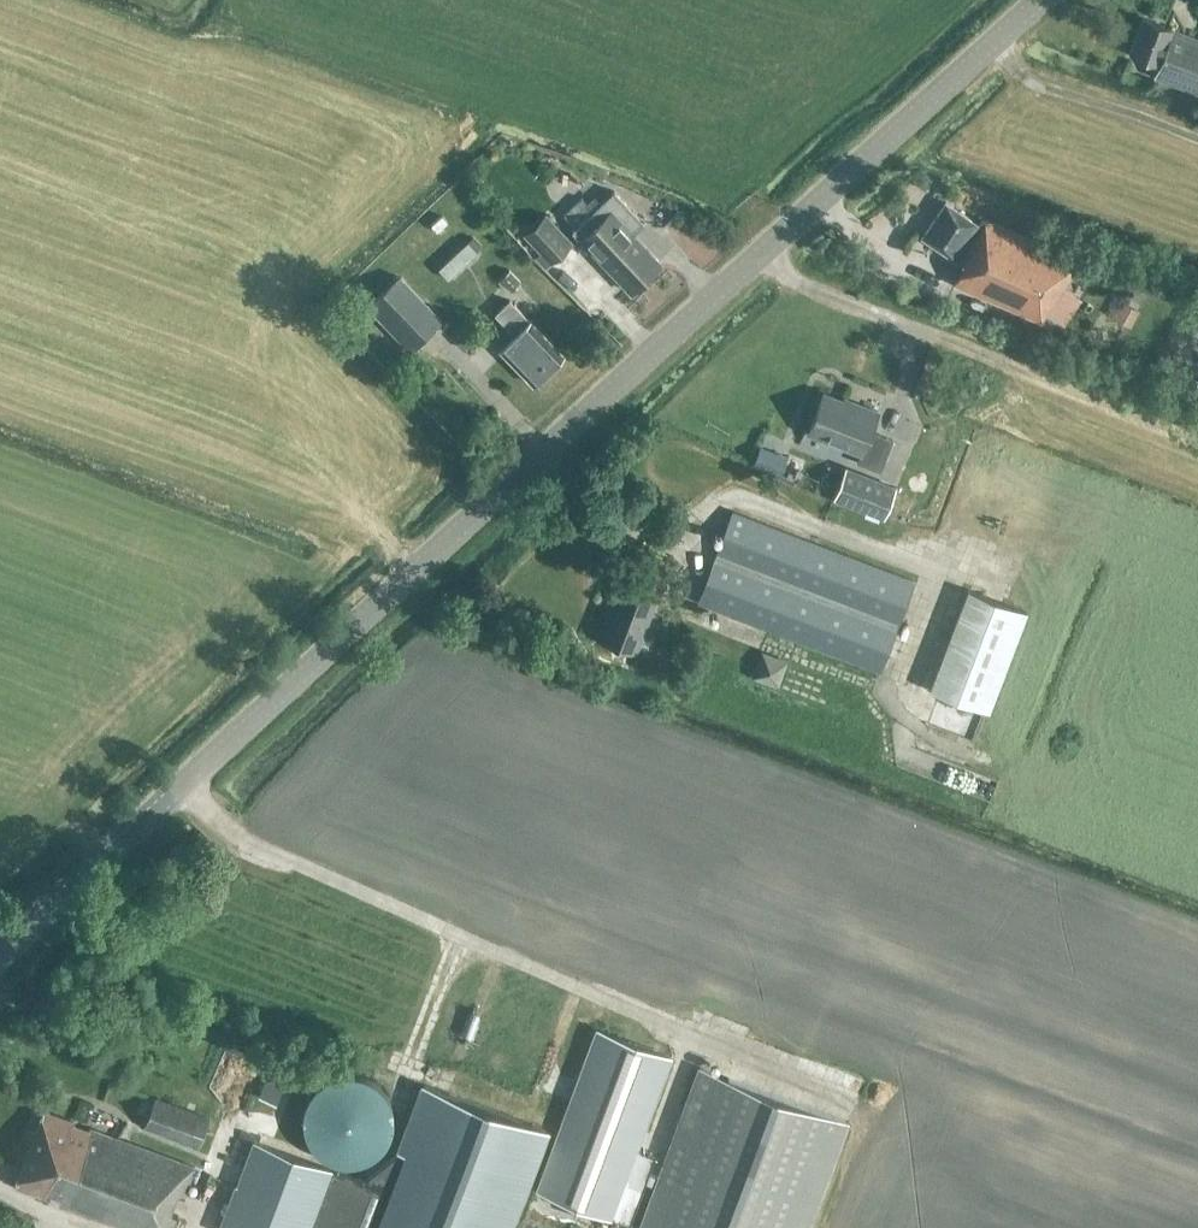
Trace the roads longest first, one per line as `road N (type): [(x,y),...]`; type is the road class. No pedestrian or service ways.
road 1 (tertiary): [(0,958),(1050,0)]

